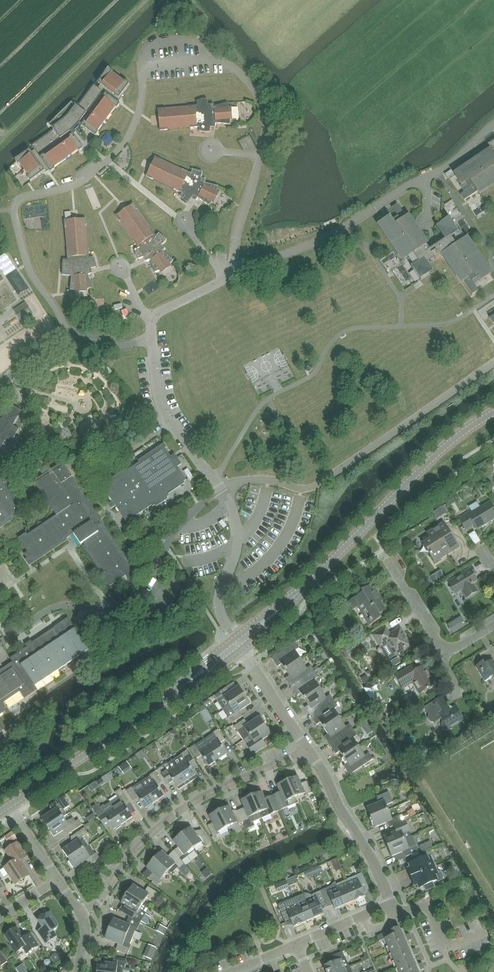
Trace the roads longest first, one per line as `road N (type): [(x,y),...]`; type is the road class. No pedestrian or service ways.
road 1 (tertiary): [(238,644),(302,592),(443,451),(493,413)]
road 2 (residential): [(86,922),(149,836),(201,798),(308,749)]
road 3 (tertiary): [(8,806),(238,644)]
road 4 (residential): [(393,902),(308,749)]
road 5 (unclassified): [(238,644),(219,610),(238,539),(221,490)]
road 6 (residential): [(493,625),(443,649),(388,562)]
road 7 (residential): [(308,749),(238,644)]

